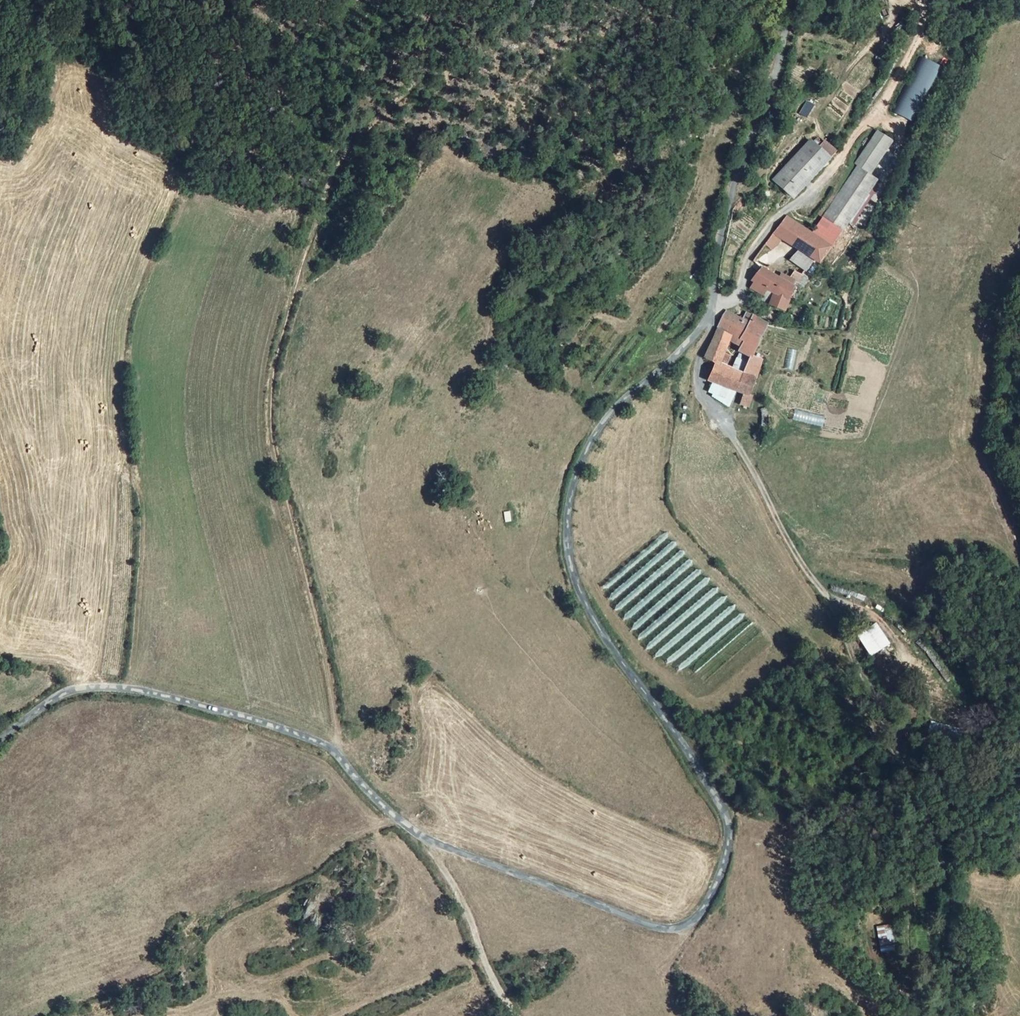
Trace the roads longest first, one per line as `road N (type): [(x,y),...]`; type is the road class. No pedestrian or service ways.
road 1 (unclassified): [(789,0),(771,95),(736,169),(712,308),(677,356),(600,426),(570,504),(571,567),(594,620),(728,822),(724,861),(693,922),(650,925),(424,839),(328,747),(250,718),(152,693),(86,688),(52,699),(0,739)]
road 2 (track): [(443,0),(419,57),(332,158),(273,374),(271,438),(321,642),(337,755)]
road 3 (track): [(424,839),(466,904),(494,985),(516,1015)]

